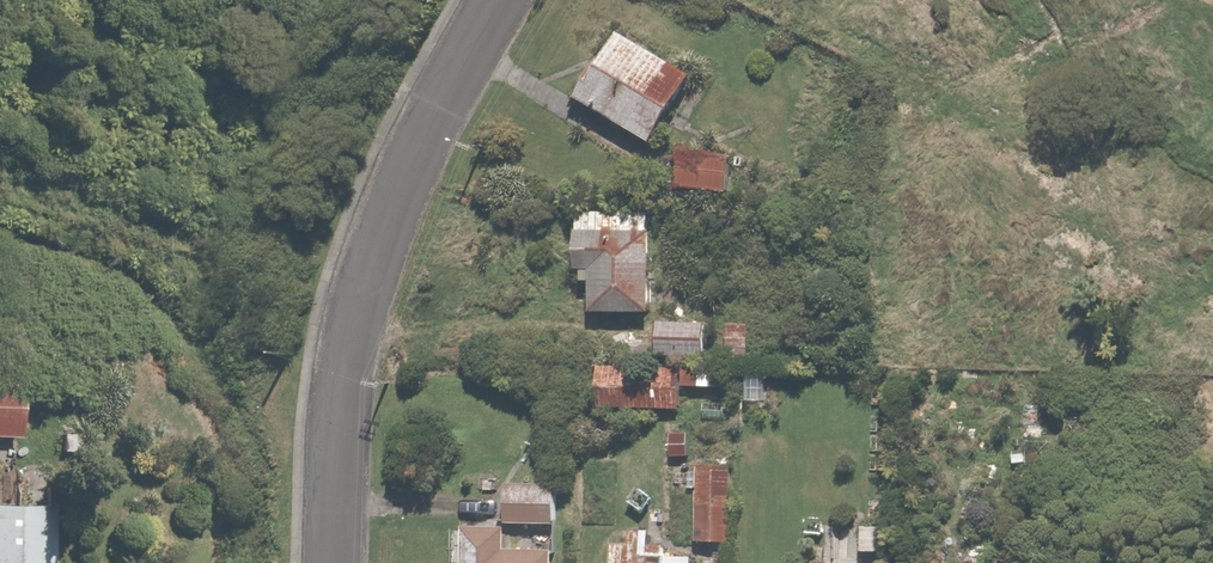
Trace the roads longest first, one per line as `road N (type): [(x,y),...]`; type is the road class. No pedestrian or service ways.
road 1 (residential): [(339,562),(341,427),(353,333),(379,244),(498,0)]

